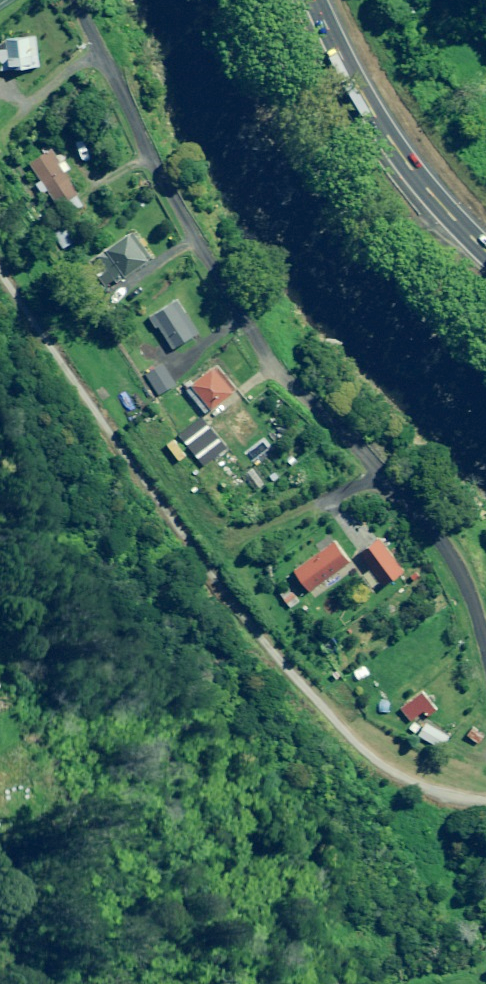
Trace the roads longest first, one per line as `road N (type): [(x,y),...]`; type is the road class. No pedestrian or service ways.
road 1 (residential): [(382,469),(269,359),(71,0)]
road 2 (trunk): [(485,253),(375,121),(313,0)]
road 3 (residential): [(485,637),(463,576),(382,469)]

